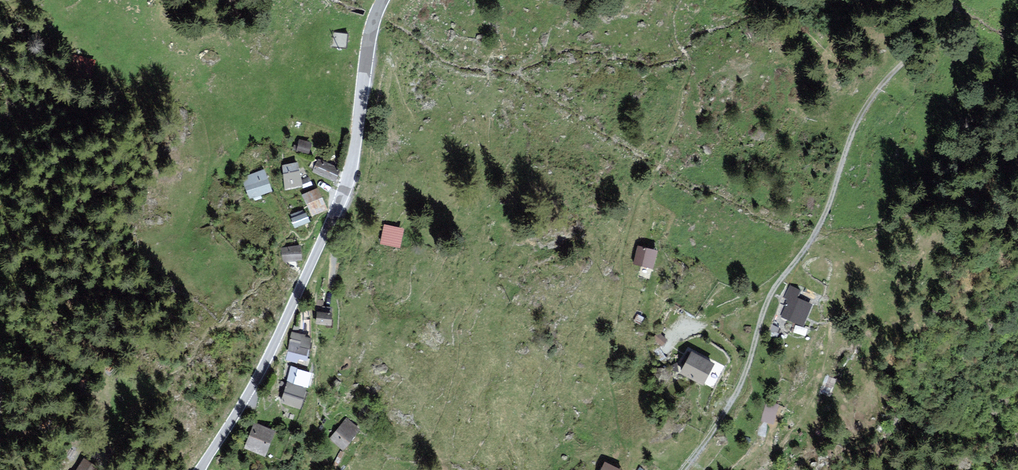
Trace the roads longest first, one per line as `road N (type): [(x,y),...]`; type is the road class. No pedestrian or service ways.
road 1 (track): [(685,469),(748,374),(774,291),(825,222),(867,109),(900,78),(926,0)]
road 2 (unclassified): [(198,469),(298,304),(345,189),(380,3)]

